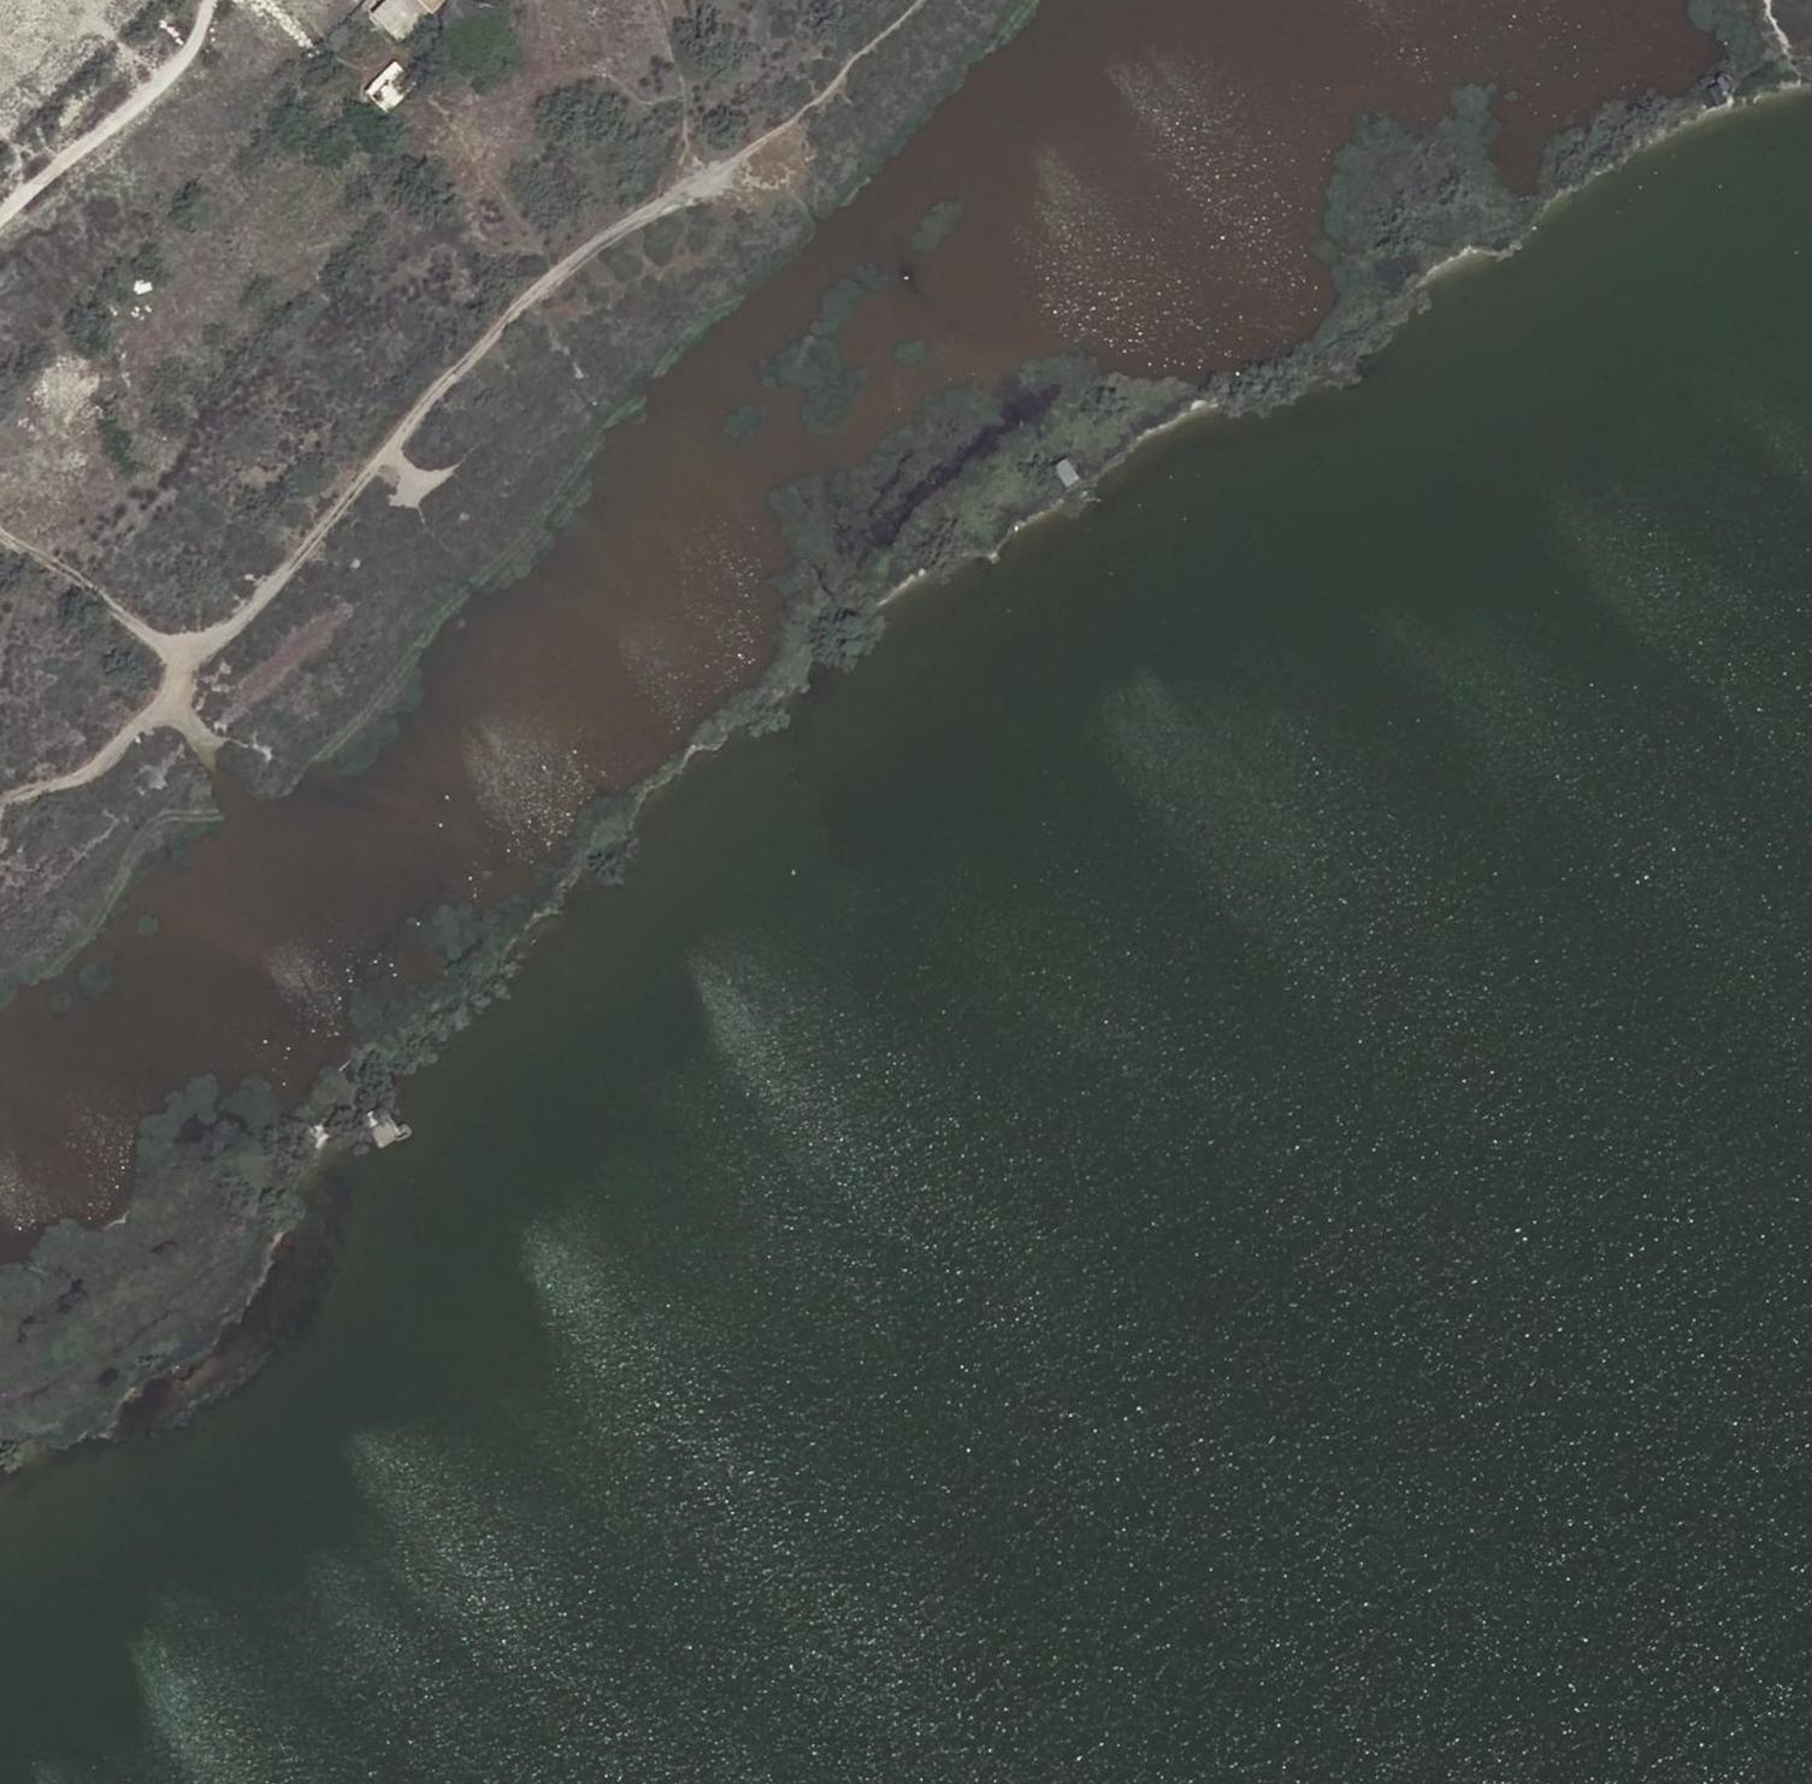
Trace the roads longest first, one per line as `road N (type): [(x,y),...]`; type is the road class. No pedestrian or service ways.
road 1 (track): [(0,814),(23,793),(76,781),(106,761),(293,567),(495,333),(551,279),(619,225),(733,159)]
road 2 (track): [(0,217),(190,53),(214,0)]
road 3 (track): [(0,536),(73,576),(191,673)]

